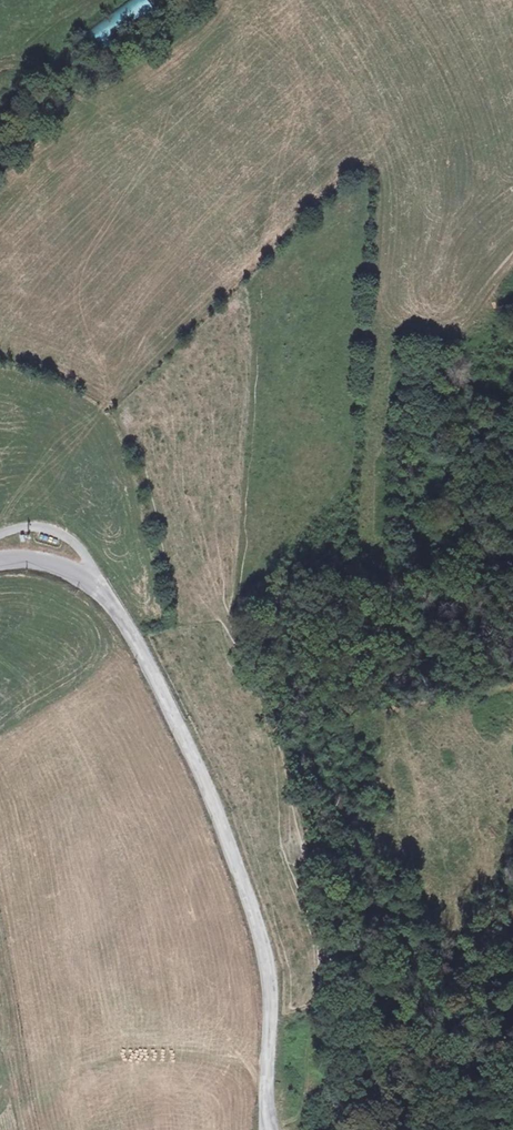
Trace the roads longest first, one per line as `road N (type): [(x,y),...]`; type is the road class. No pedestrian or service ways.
road 1 (tertiary): [(0,561),(63,567),(94,586),(160,680),(269,965),(268,1129)]
road 2 (track): [(0,534),(53,528),(87,557),(85,581)]

